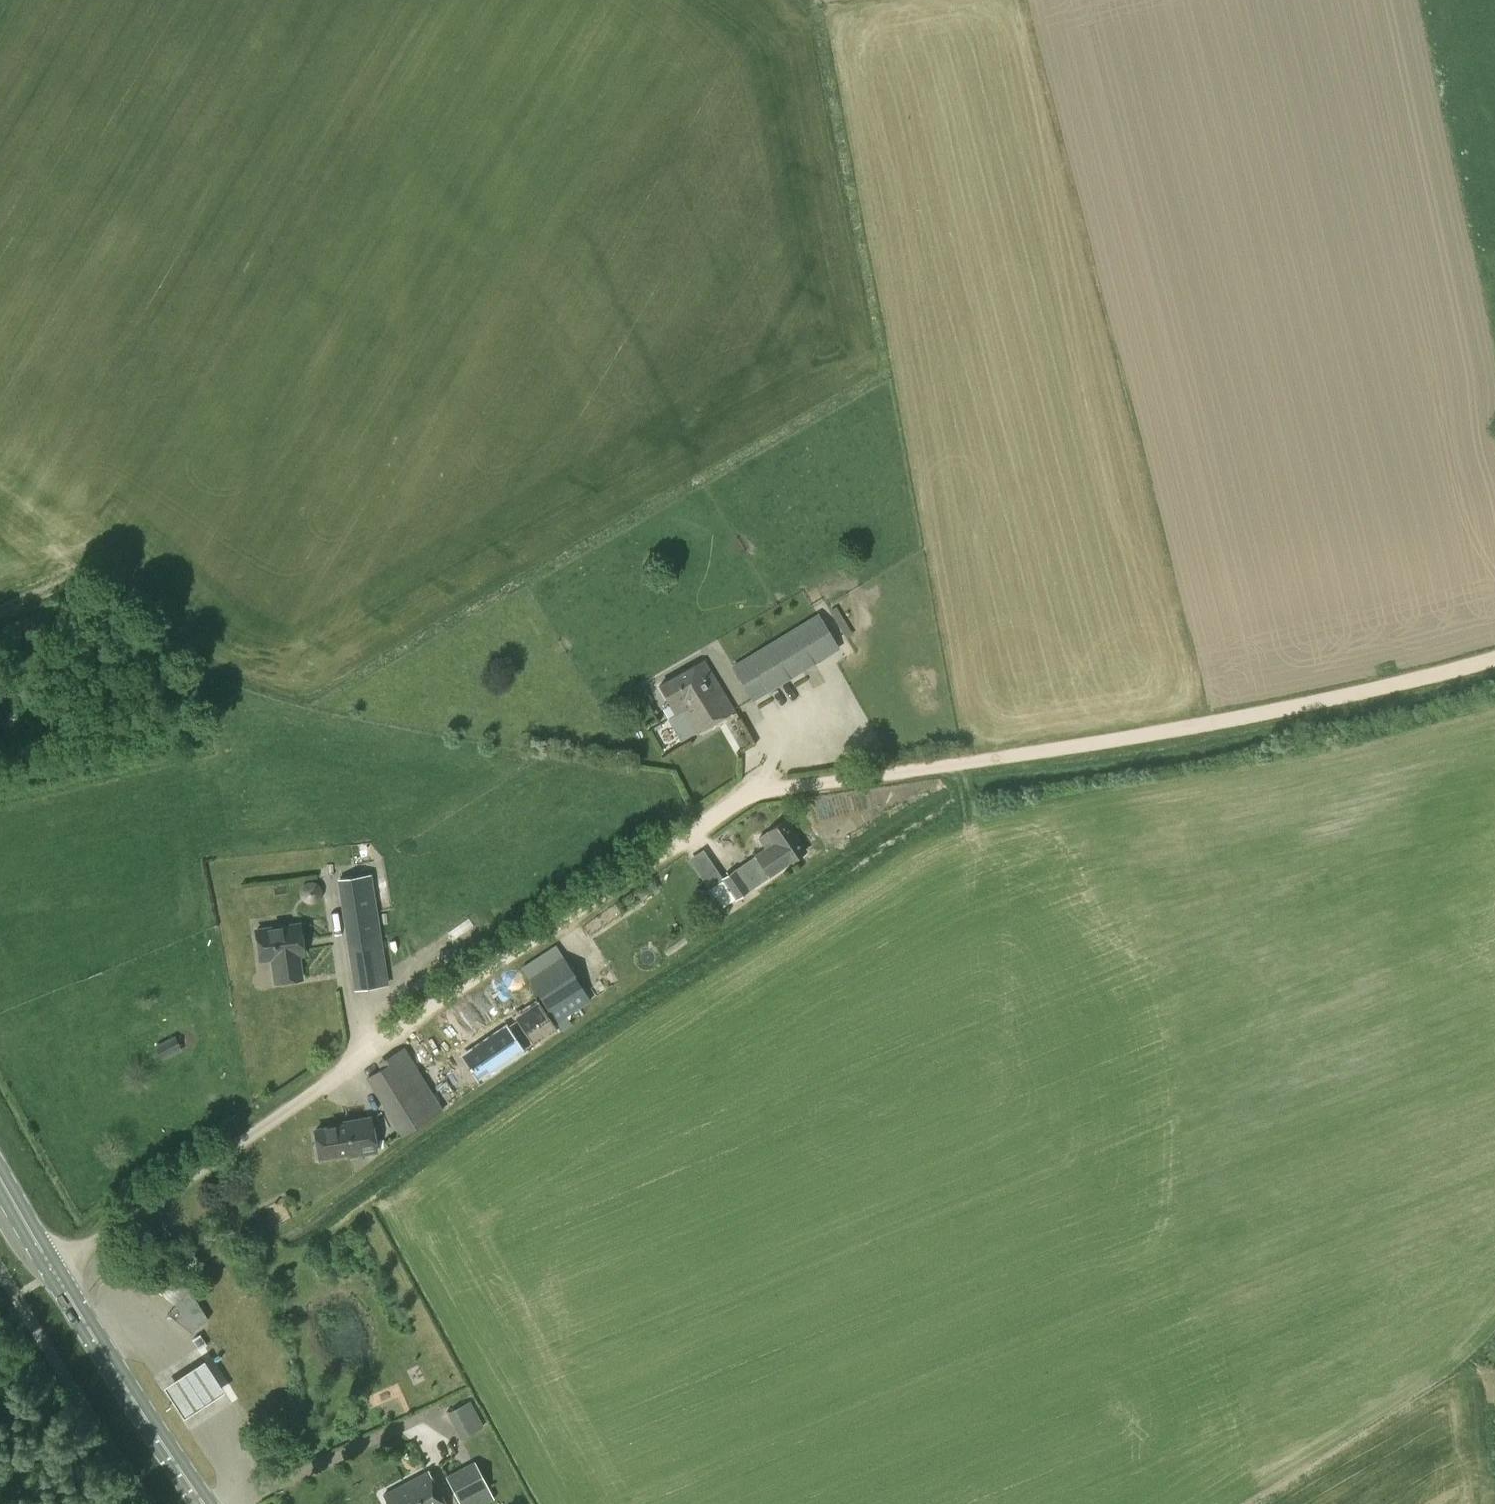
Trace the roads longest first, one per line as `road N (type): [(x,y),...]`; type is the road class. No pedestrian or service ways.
road 1 (unclassified): [(54,1272),(746,799),(1192,729),(1494,659)]
road 2 (primary): [(206,1503),(54,1272)]

